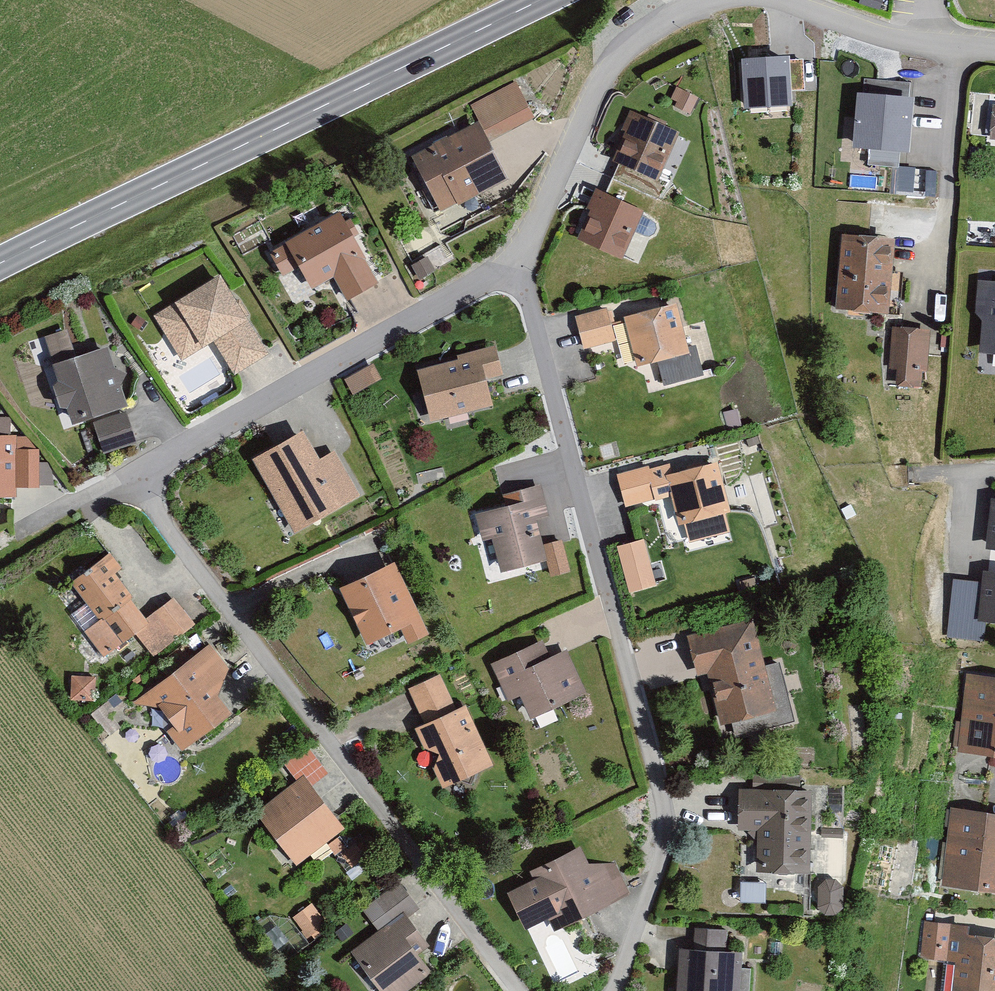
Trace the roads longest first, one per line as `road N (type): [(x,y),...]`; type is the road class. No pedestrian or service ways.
road 1 (residential): [(528,254),(527,306),(666,805),(666,844),(607,990)]
road 2 (residential): [(517,990),(233,616),(138,475)]
road 3 (secondary): [(543,0),(0,267)]
road 4 (residential): [(138,475),(528,254)]
road 5 (residential): [(734,0),(686,13),(624,48),(528,254)]
road 6 (residential): [(994,50),(931,45),(750,0)]
road 7 (residential): [(21,536),(138,475)]

